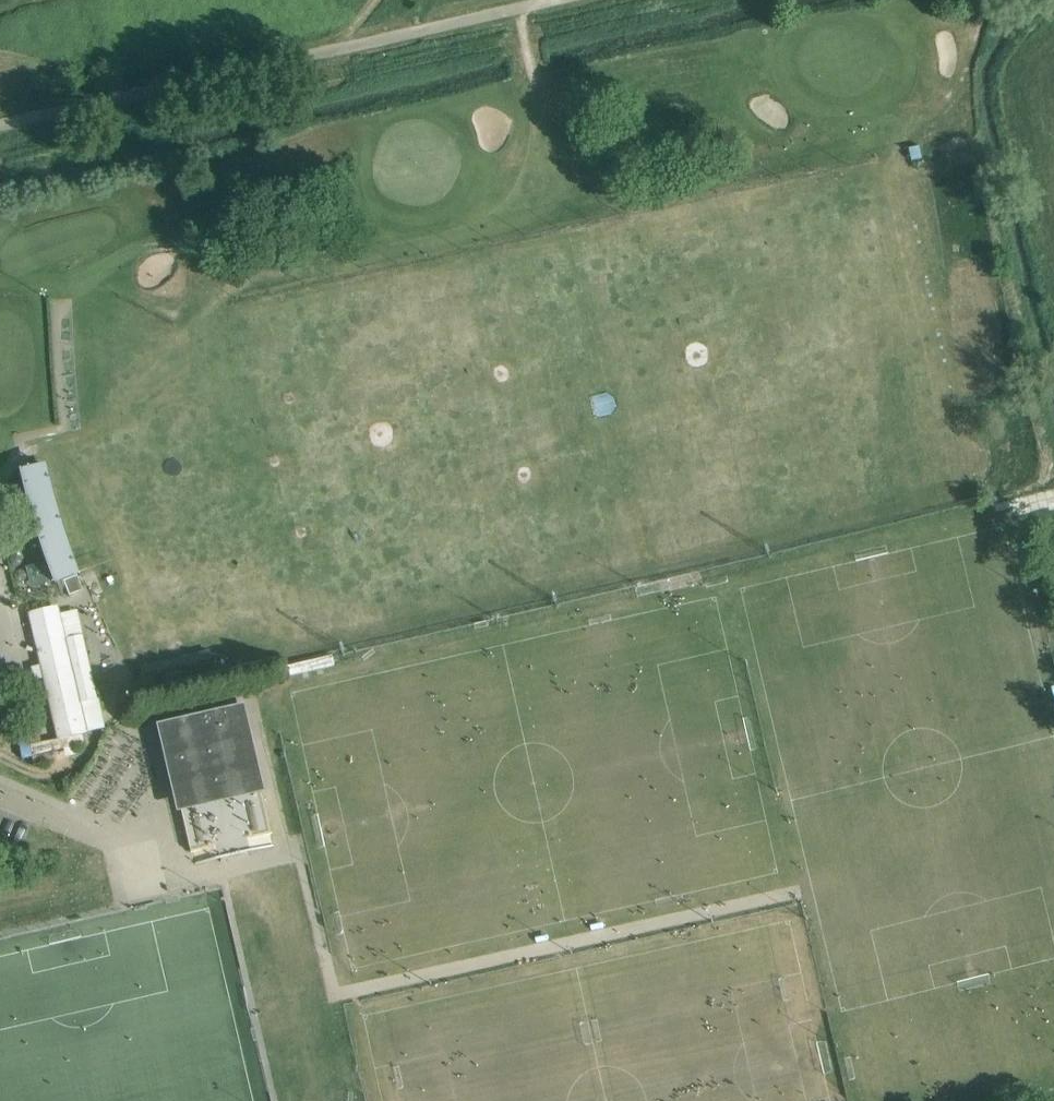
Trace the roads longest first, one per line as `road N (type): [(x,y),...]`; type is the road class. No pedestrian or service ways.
road 1 (residential): [(158,822),(95,836),(0,799)]

